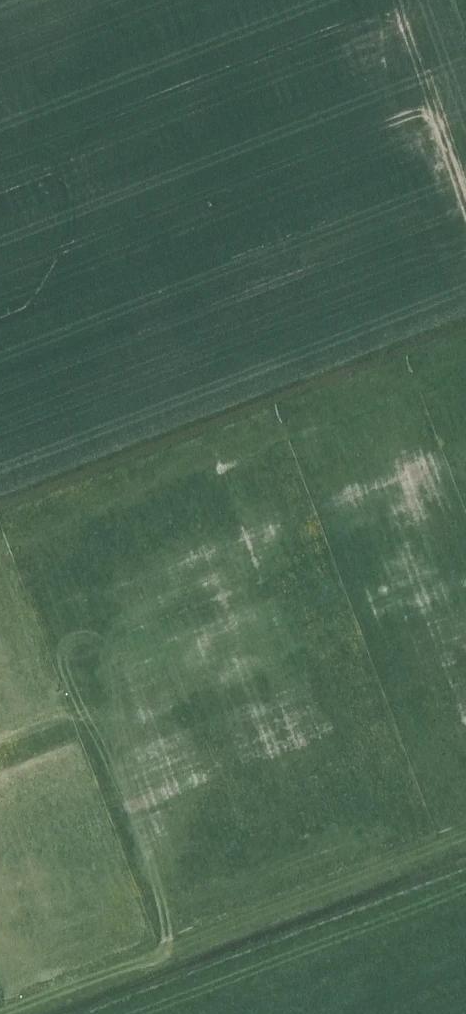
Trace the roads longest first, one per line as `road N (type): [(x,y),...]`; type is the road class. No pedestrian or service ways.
road 1 (track): [(0,1012),(465,831)]

